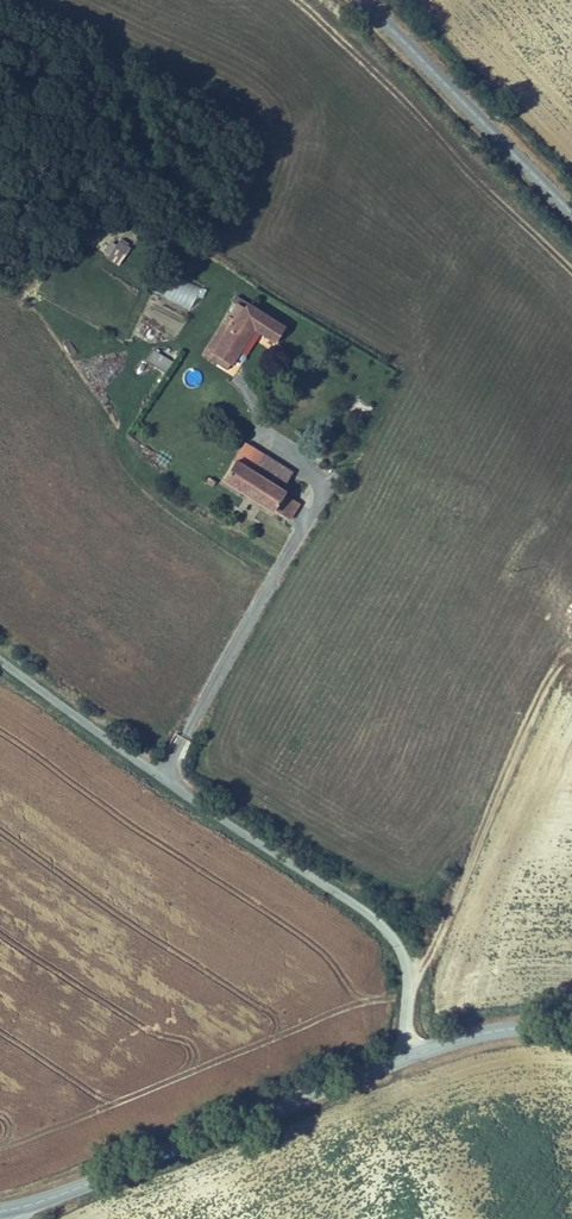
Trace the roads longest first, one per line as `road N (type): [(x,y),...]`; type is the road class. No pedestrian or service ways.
road 1 (unclassified): [(0,658),(390,935),(408,977),(411,1056)]
road 2 (tertiary): [(0,1212),(411,1056)]
road 3 (tertiary): [(571,212),(361,0)]
road 4 (tertiary): [(411,1056),(513,1028),(571,1029)]

